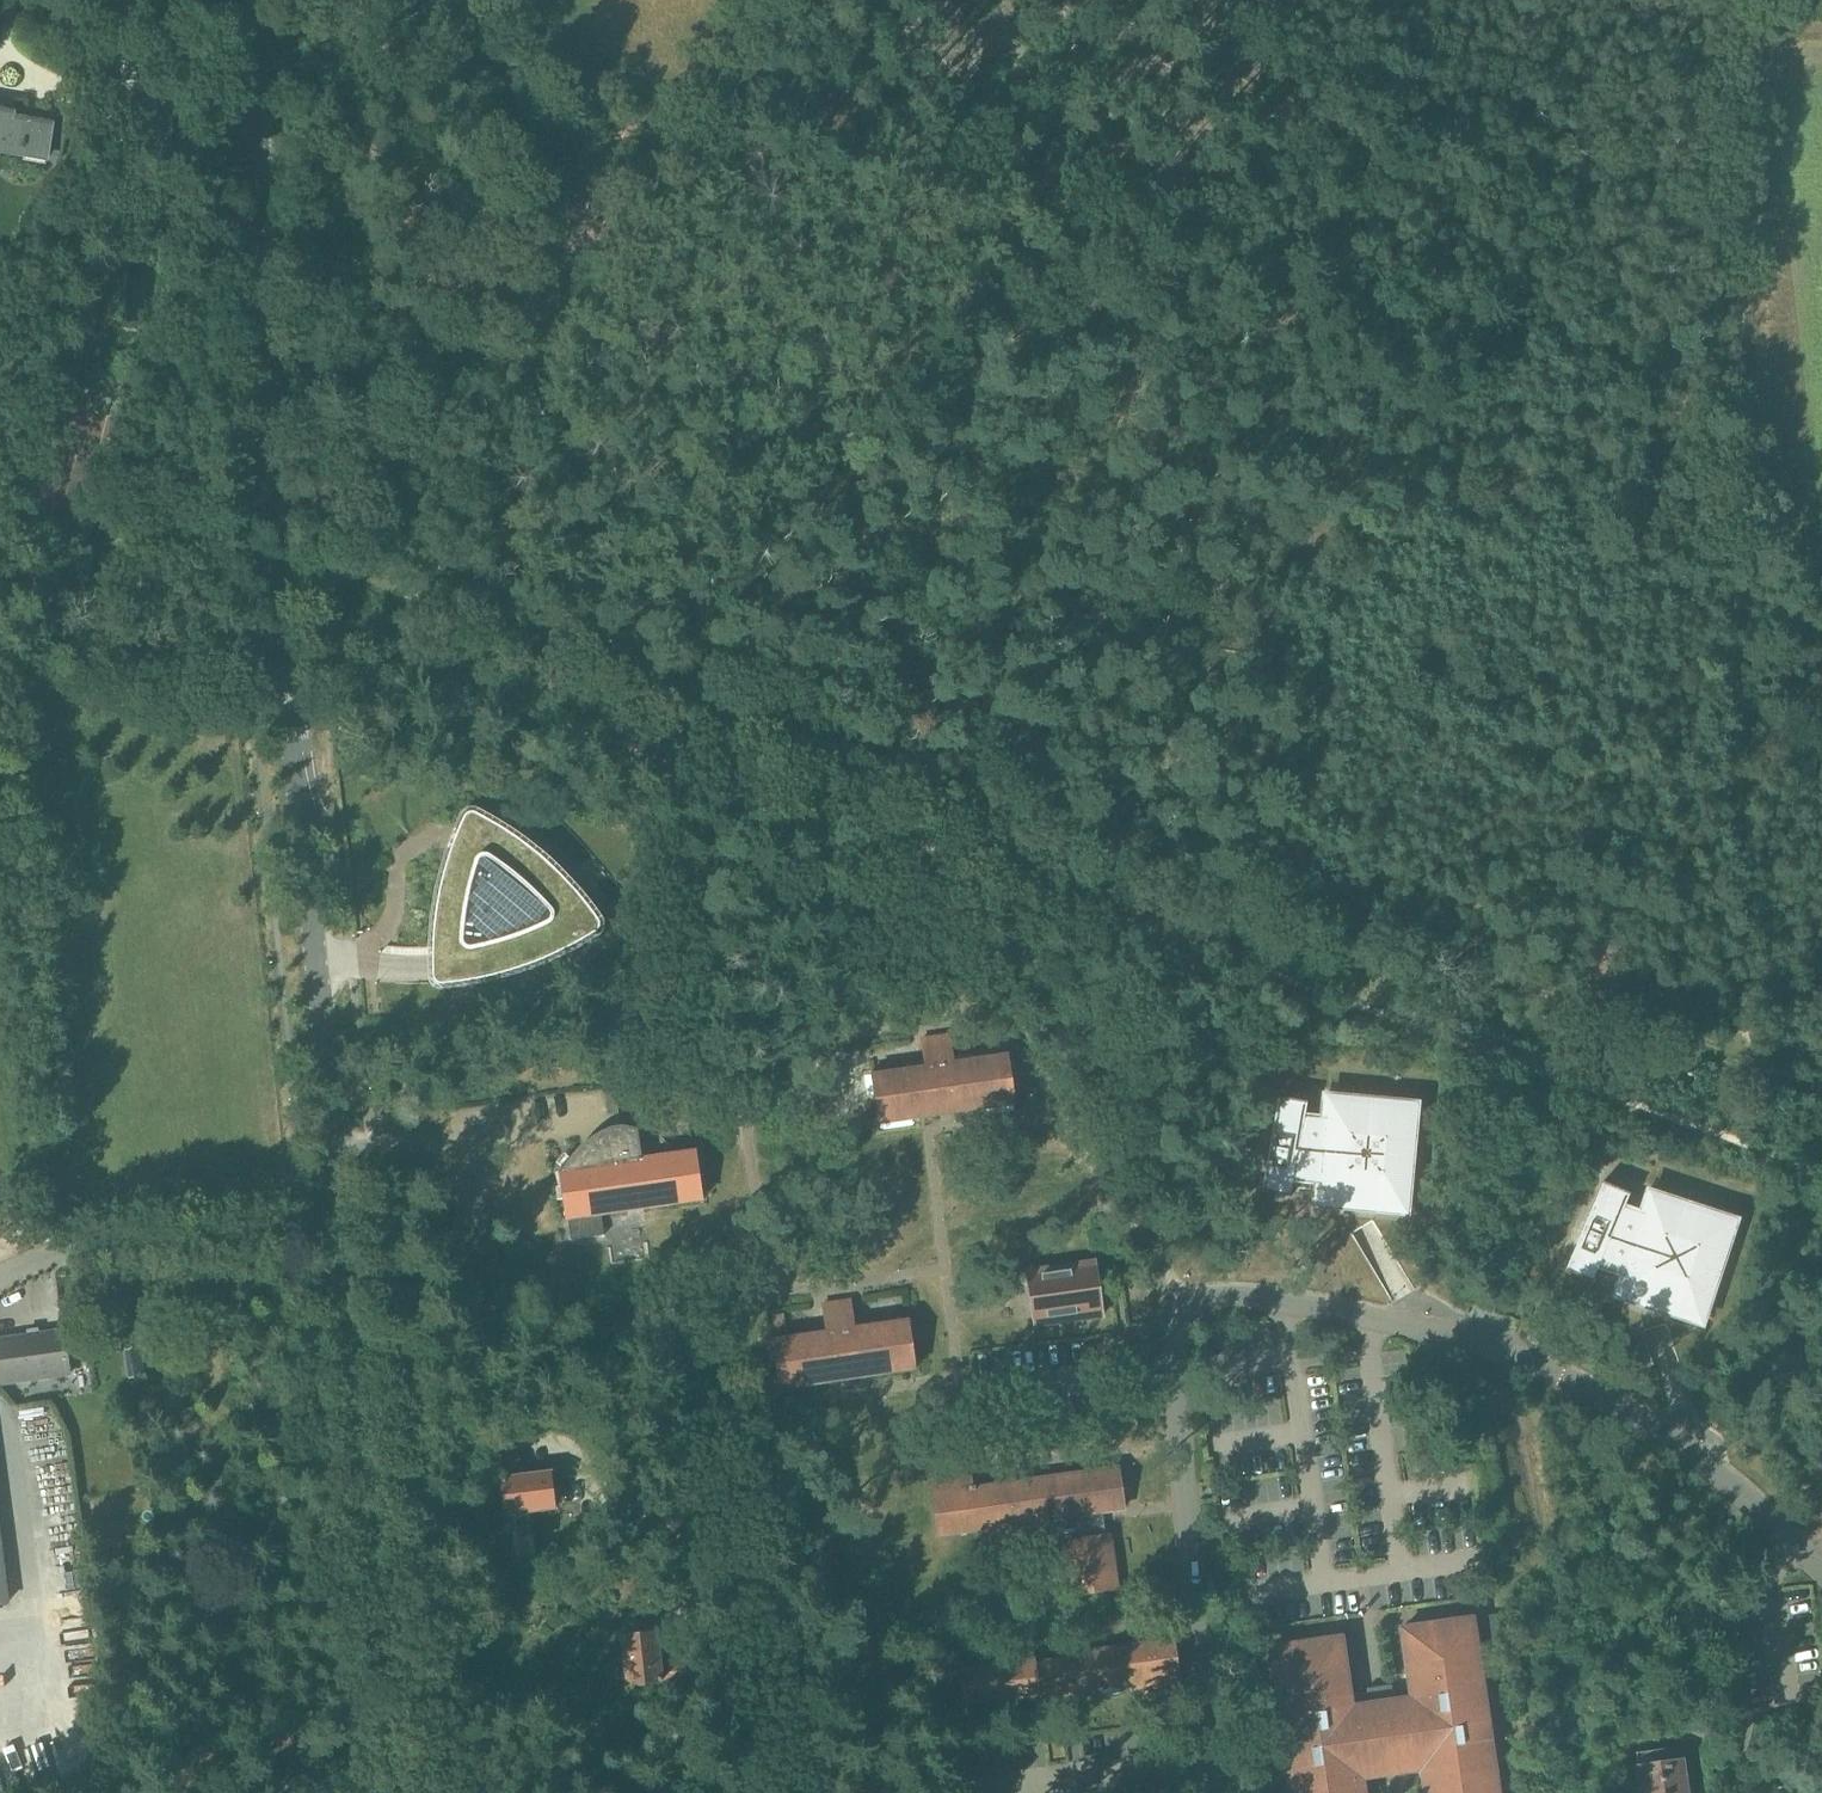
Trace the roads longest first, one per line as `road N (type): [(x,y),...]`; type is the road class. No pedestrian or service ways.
road 1 (tertiary): [(408,1792),(281,604),(249,0)]
road 2 (track): [(279,564),(1563,994),(1821,1095)]
road 3 (track): [(1725,15),(1734,1060)]

